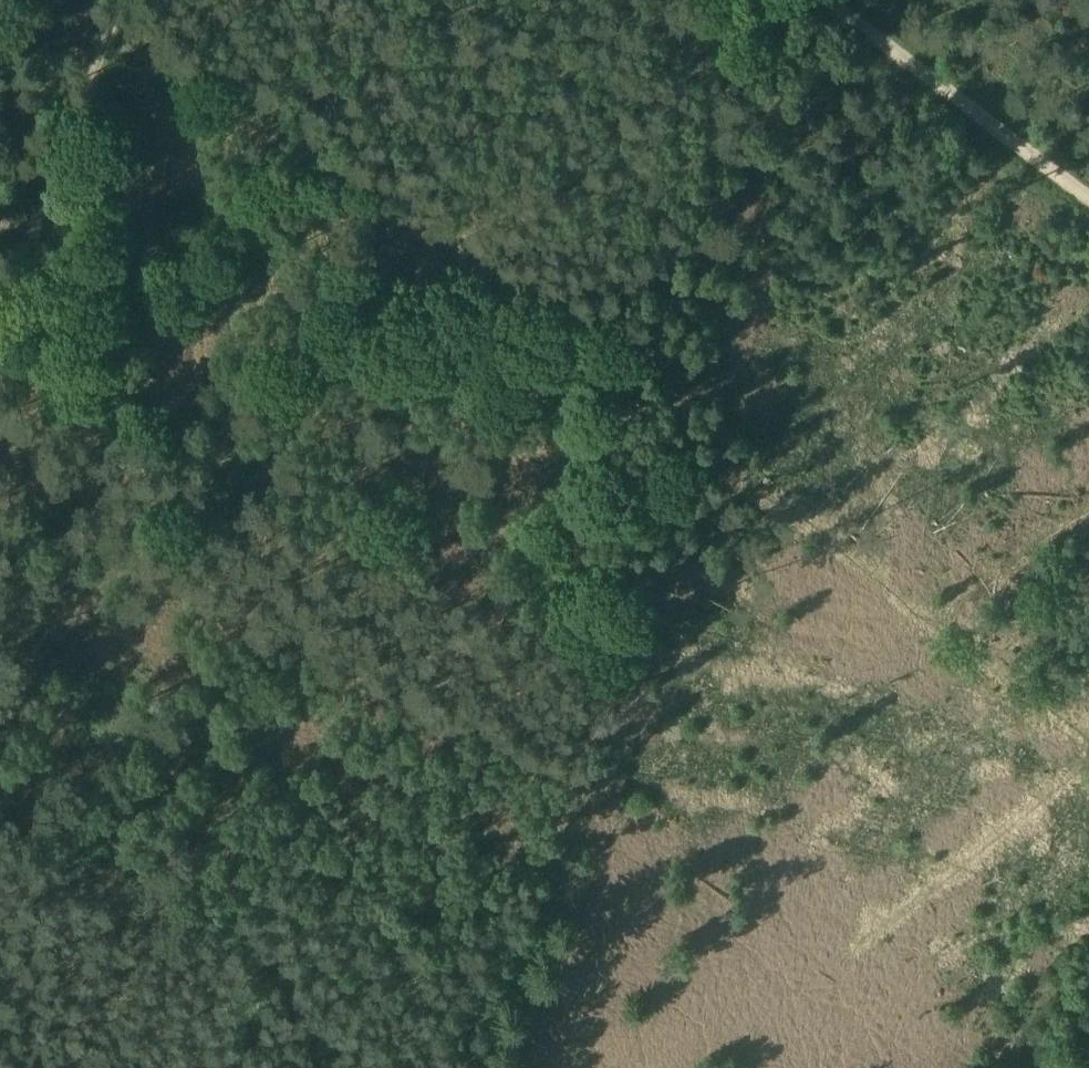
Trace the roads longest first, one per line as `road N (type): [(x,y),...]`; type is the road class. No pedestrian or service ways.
road 1 (track): [(0,336),(118,0)]
road 2 (track): [(1088,201),(823,0)]

